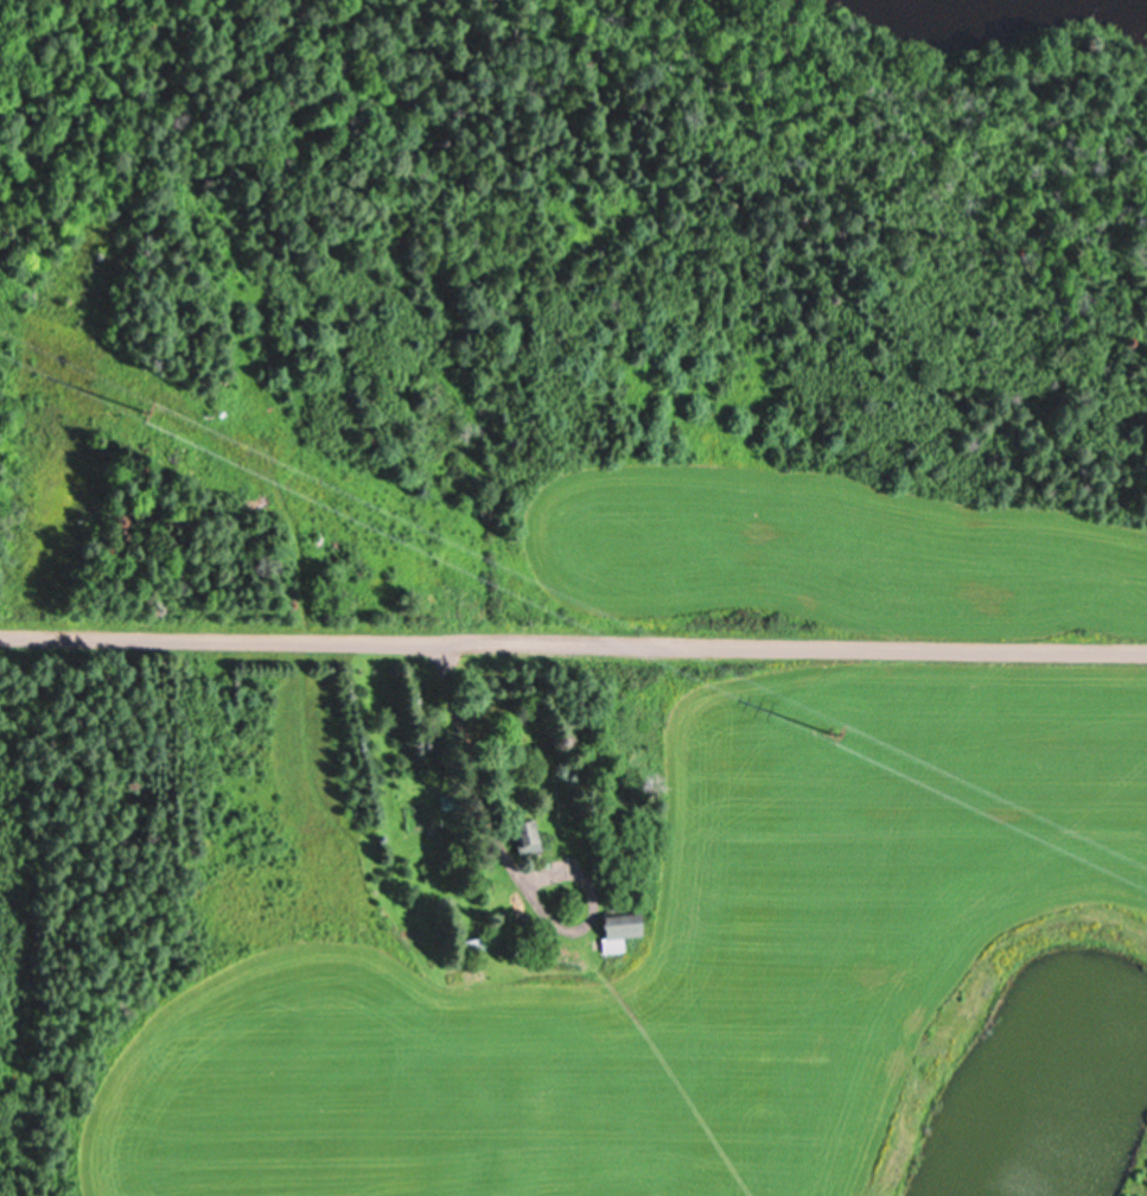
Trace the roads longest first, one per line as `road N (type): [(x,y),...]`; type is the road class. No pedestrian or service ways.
road 1 (residential): [(1146,651),(0,634)]

